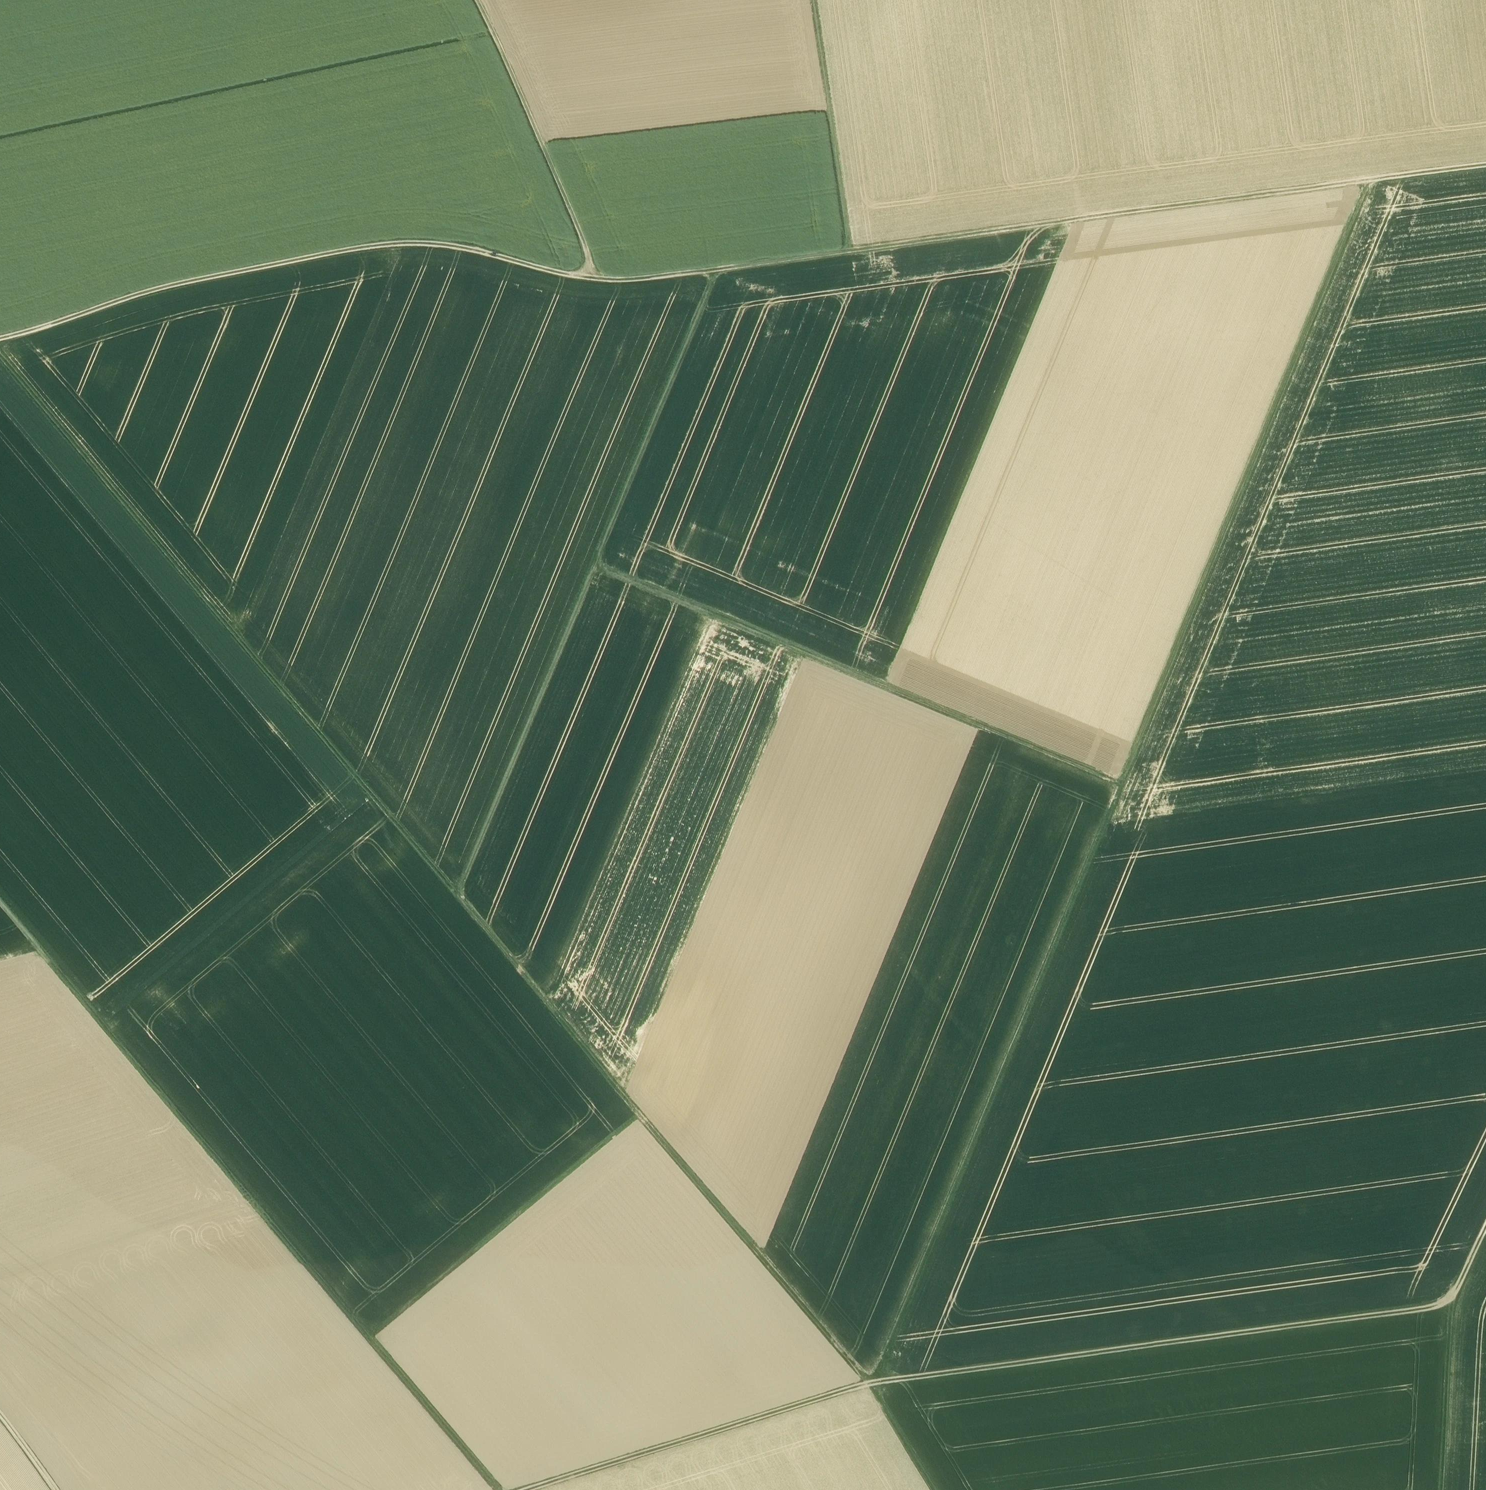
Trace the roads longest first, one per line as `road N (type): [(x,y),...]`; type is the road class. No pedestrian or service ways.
road 1 (track): [(1485,165),(645,278),(569,276),(436,243),(398,243),(155,289),(0,339)]
road 2 (track): [(875,1384),(642,1121),(0,354)]
road 3 (track): [(1366,180),(872,1380)]
road 4 (track): [(642,1121),(376,1346),(0,899)]
road 5 (track): [(714,270),(454,894)]
road 6 (track): [(1485,1225),(1449,1306),(868,1385)]
road 7 (track): [(592,567),(1120,784)]
road 8 (track): [(868,1385),(533,1489)]
road 9 (track): [(589,278),(584,246),(480,0)]
road 10 (track): [(849,250),(813,0)]
road 11 (track): [(376,1346),(495,1489)]
road 12 (track): [(1440,1489),(1449,1306)]
road 13 (track): [(0,572),(107,480)]
road 14 (track): [(931,1489),(868,1385)]

